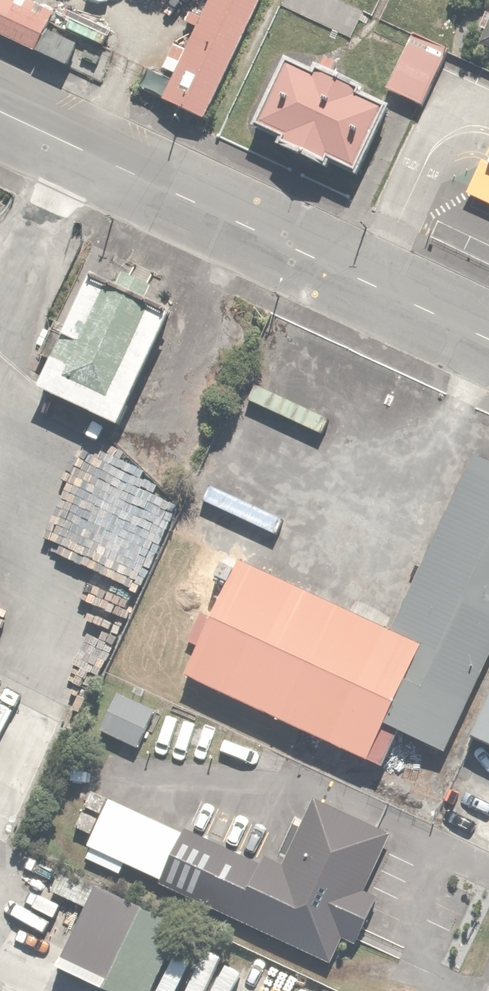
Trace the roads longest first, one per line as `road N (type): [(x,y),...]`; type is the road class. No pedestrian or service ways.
road 1 (unclassified): [(488,339),(0,113)]

